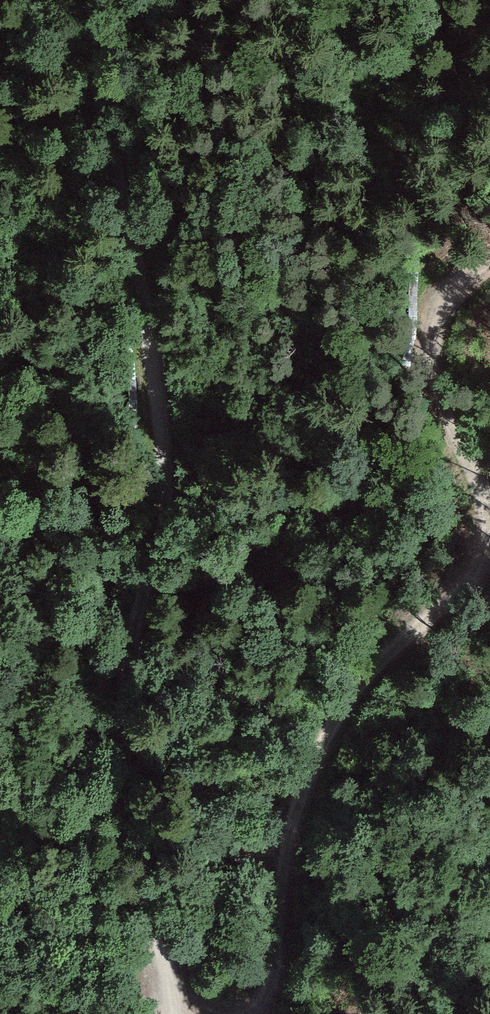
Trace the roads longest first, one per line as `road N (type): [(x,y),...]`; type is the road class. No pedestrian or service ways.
road 1 (track): [(253,1013),(266,1005),(283,965),(295,852),(333,726),(373,671),(448,605),(477,567),(484,530),(478,474),(443,410),(431,357),(441,313),(467,279),(489,266)]
road 2 (track): [(124,776),(127,671),(165,522),(164,444),(97,0)]
road 3 (track): [(177,1013),(124,776)]

